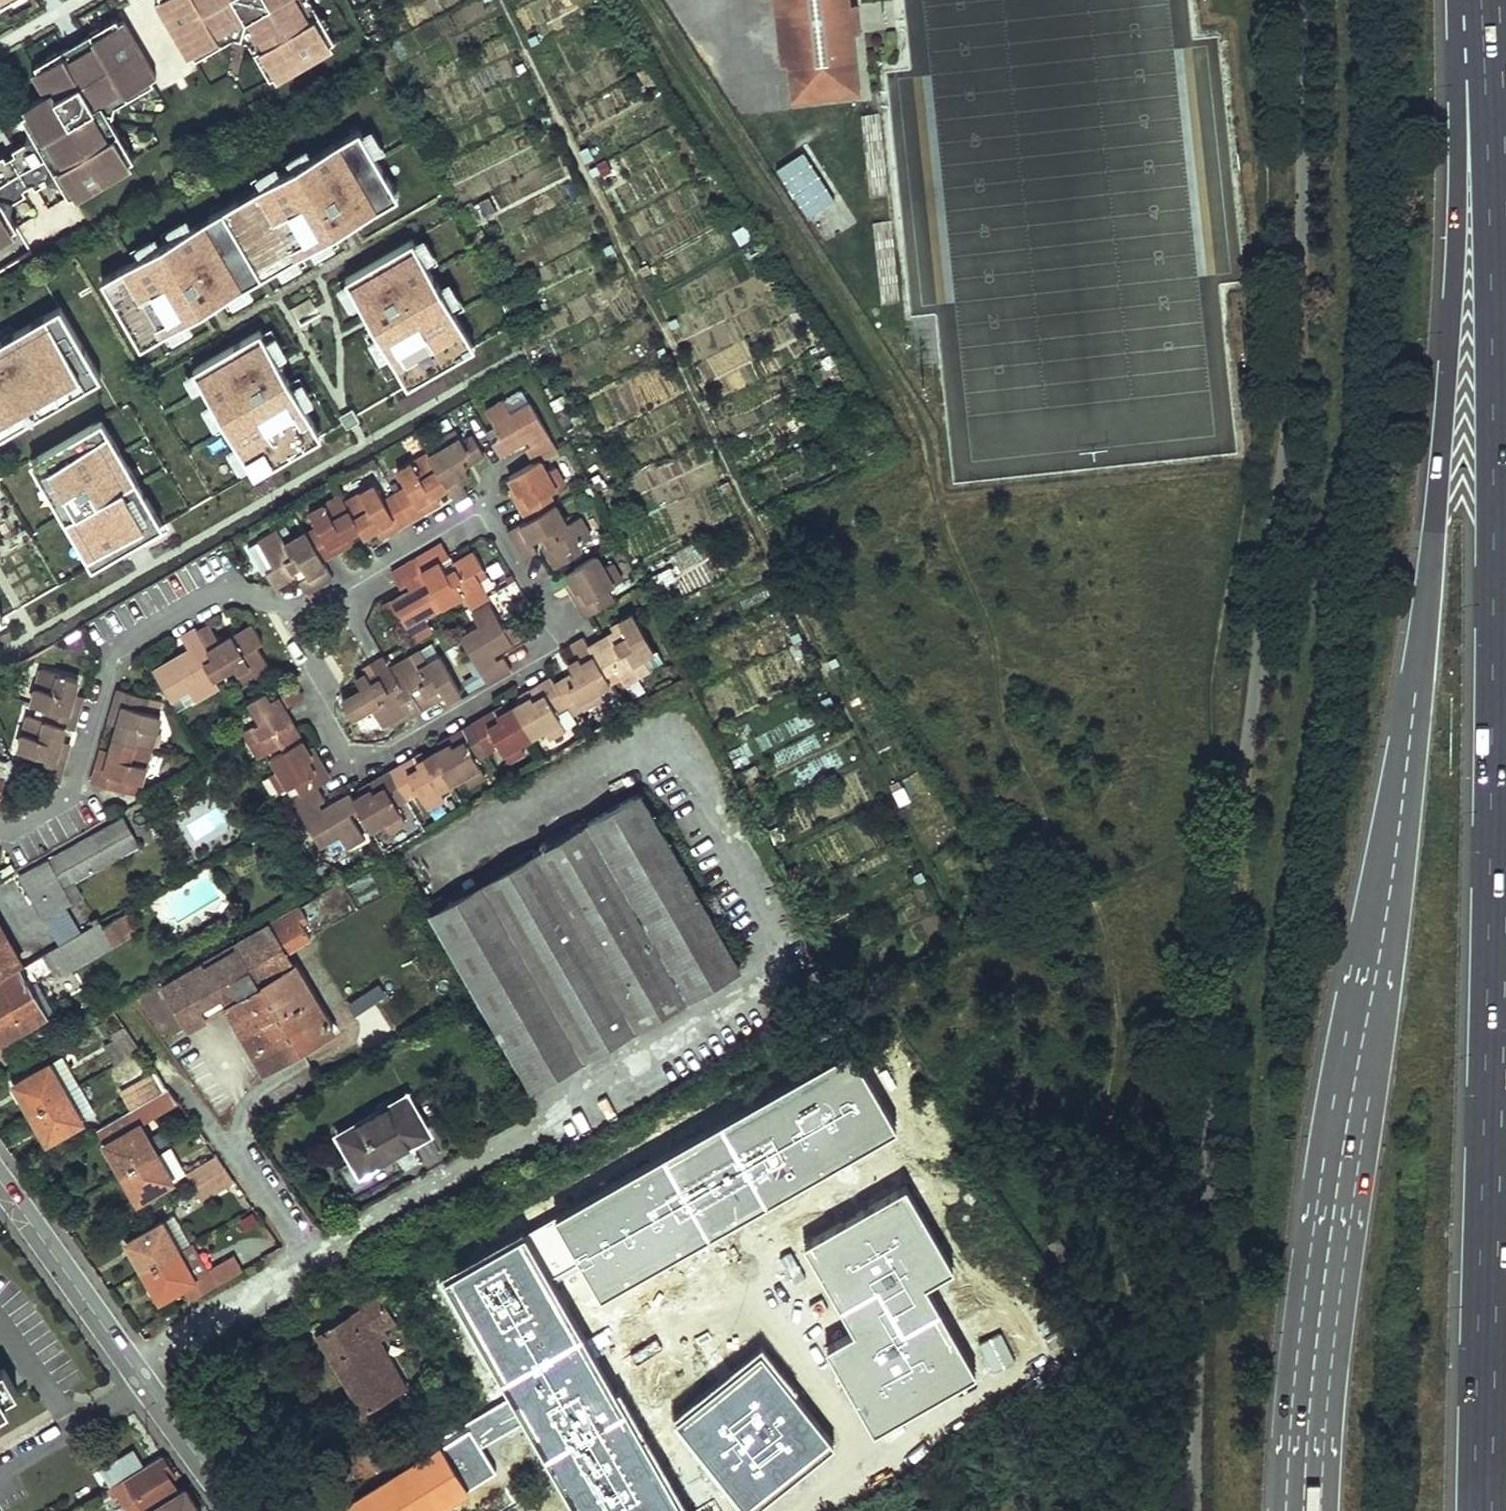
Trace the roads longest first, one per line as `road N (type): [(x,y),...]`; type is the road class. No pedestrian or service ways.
road 1 (motorway): [(1489,41),(1458,80),(1457,234),(1432,549),(1355,1071),(1305,1510)]
road 2 (motorway): [(1489,41),(1501,377),(1500,751),(1480,1510)]
road 3 (residential): [(299,612),(328,730),(348,766),(537,667),(552,624),(481,504)]
road 4 (residential): [(299,612),(213,595),(114,655),(71,792),(0,828)]
road 5 (tertiary): [(236,1510),(0,1182)]
road 6 (residential): [(481,504),(299,612)]

